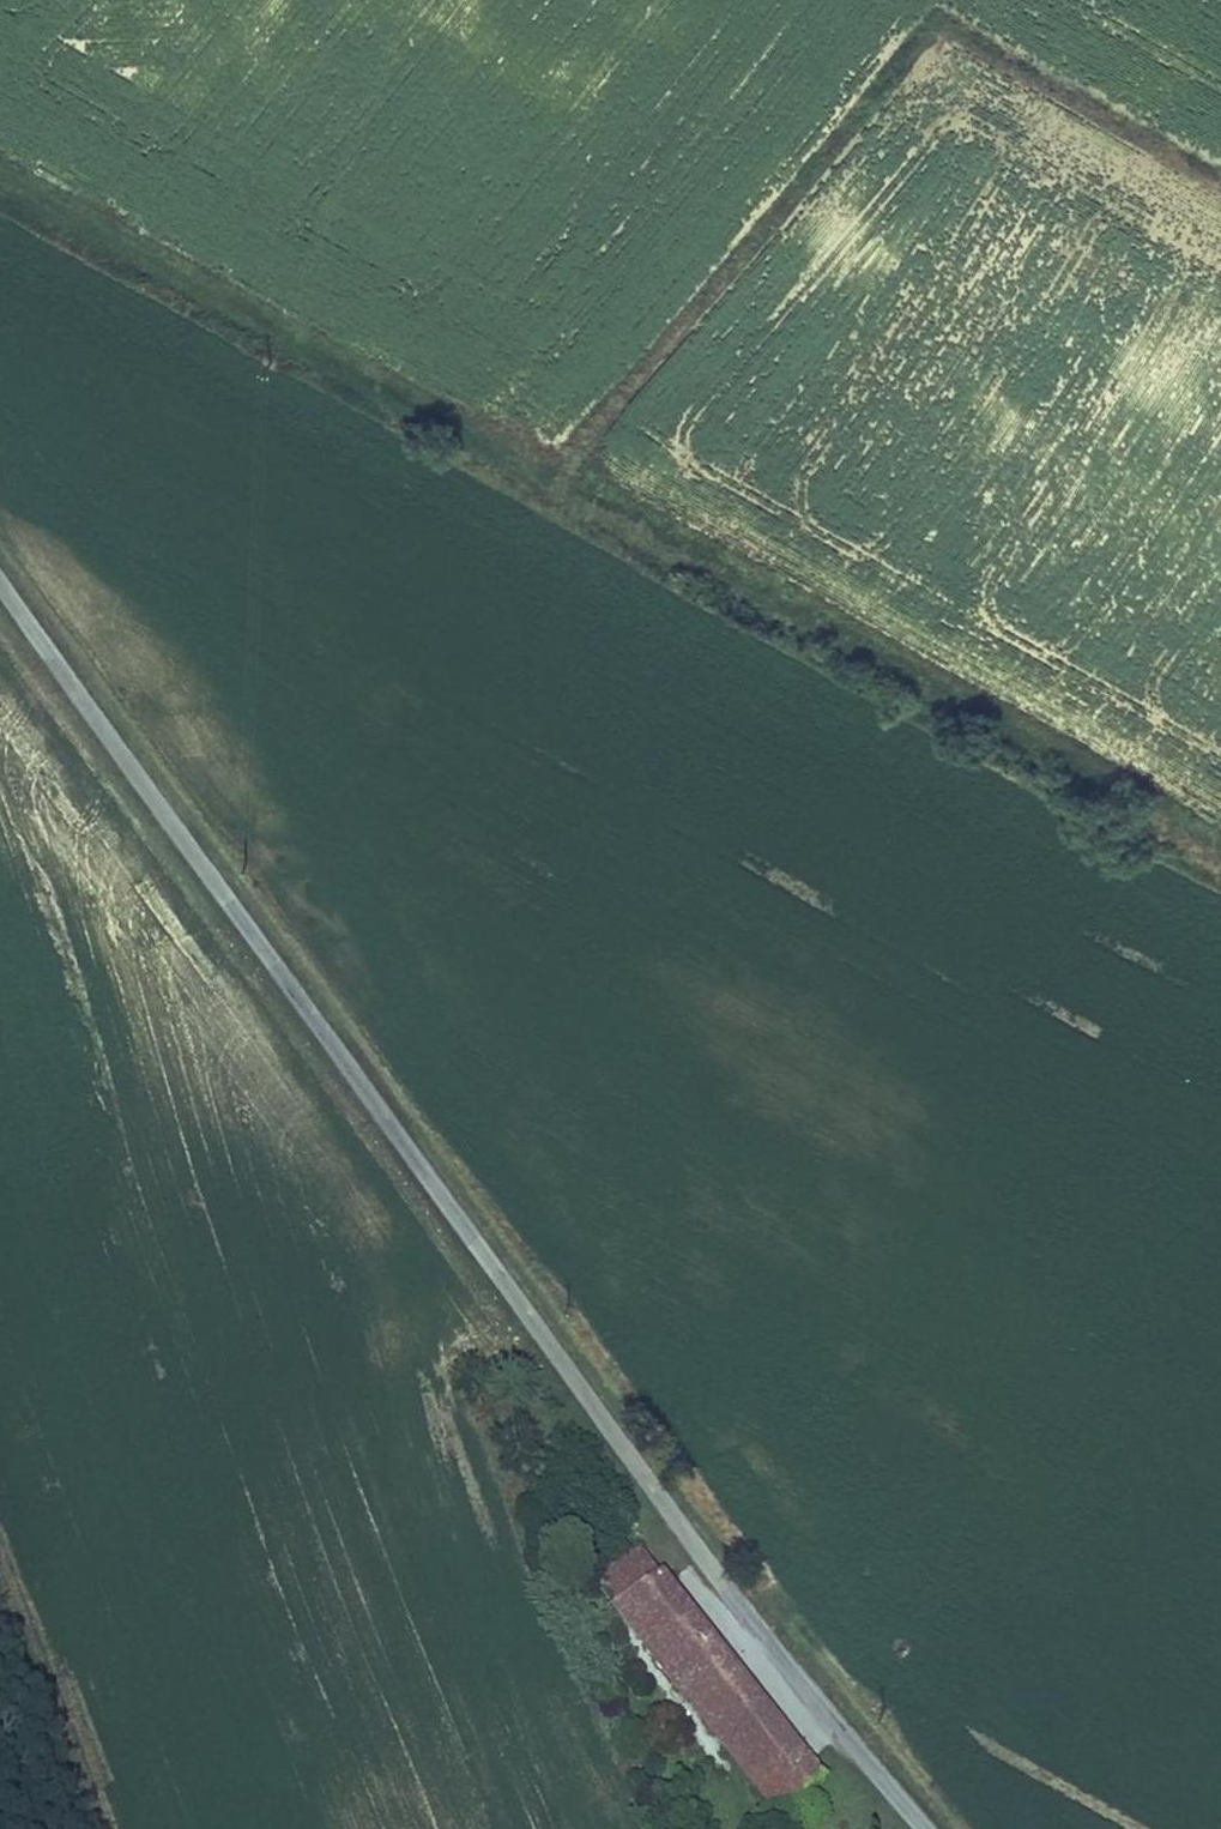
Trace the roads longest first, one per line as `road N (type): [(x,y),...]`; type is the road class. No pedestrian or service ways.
road 1 (unclassified): [(921,1828),(725,1593),(0,589)]

